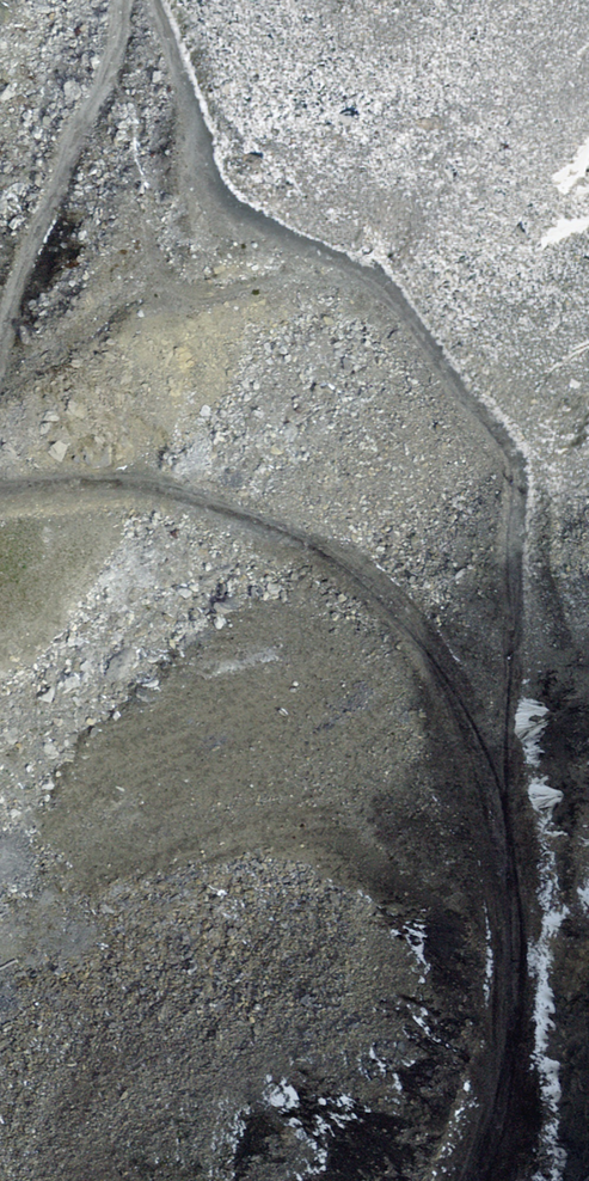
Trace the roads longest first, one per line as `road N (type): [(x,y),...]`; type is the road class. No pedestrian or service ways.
road 1 (track): [(491,1180),(547,992),(504,772),(513,469),(375,281),(238,211),(203,171),(183,58),(157,0)]
road 2 (track): [(0,495),(77,481),(188,484),(312,536),(423,628),(504,772)]
road 3 (track): [(0,337),(130,0)]

